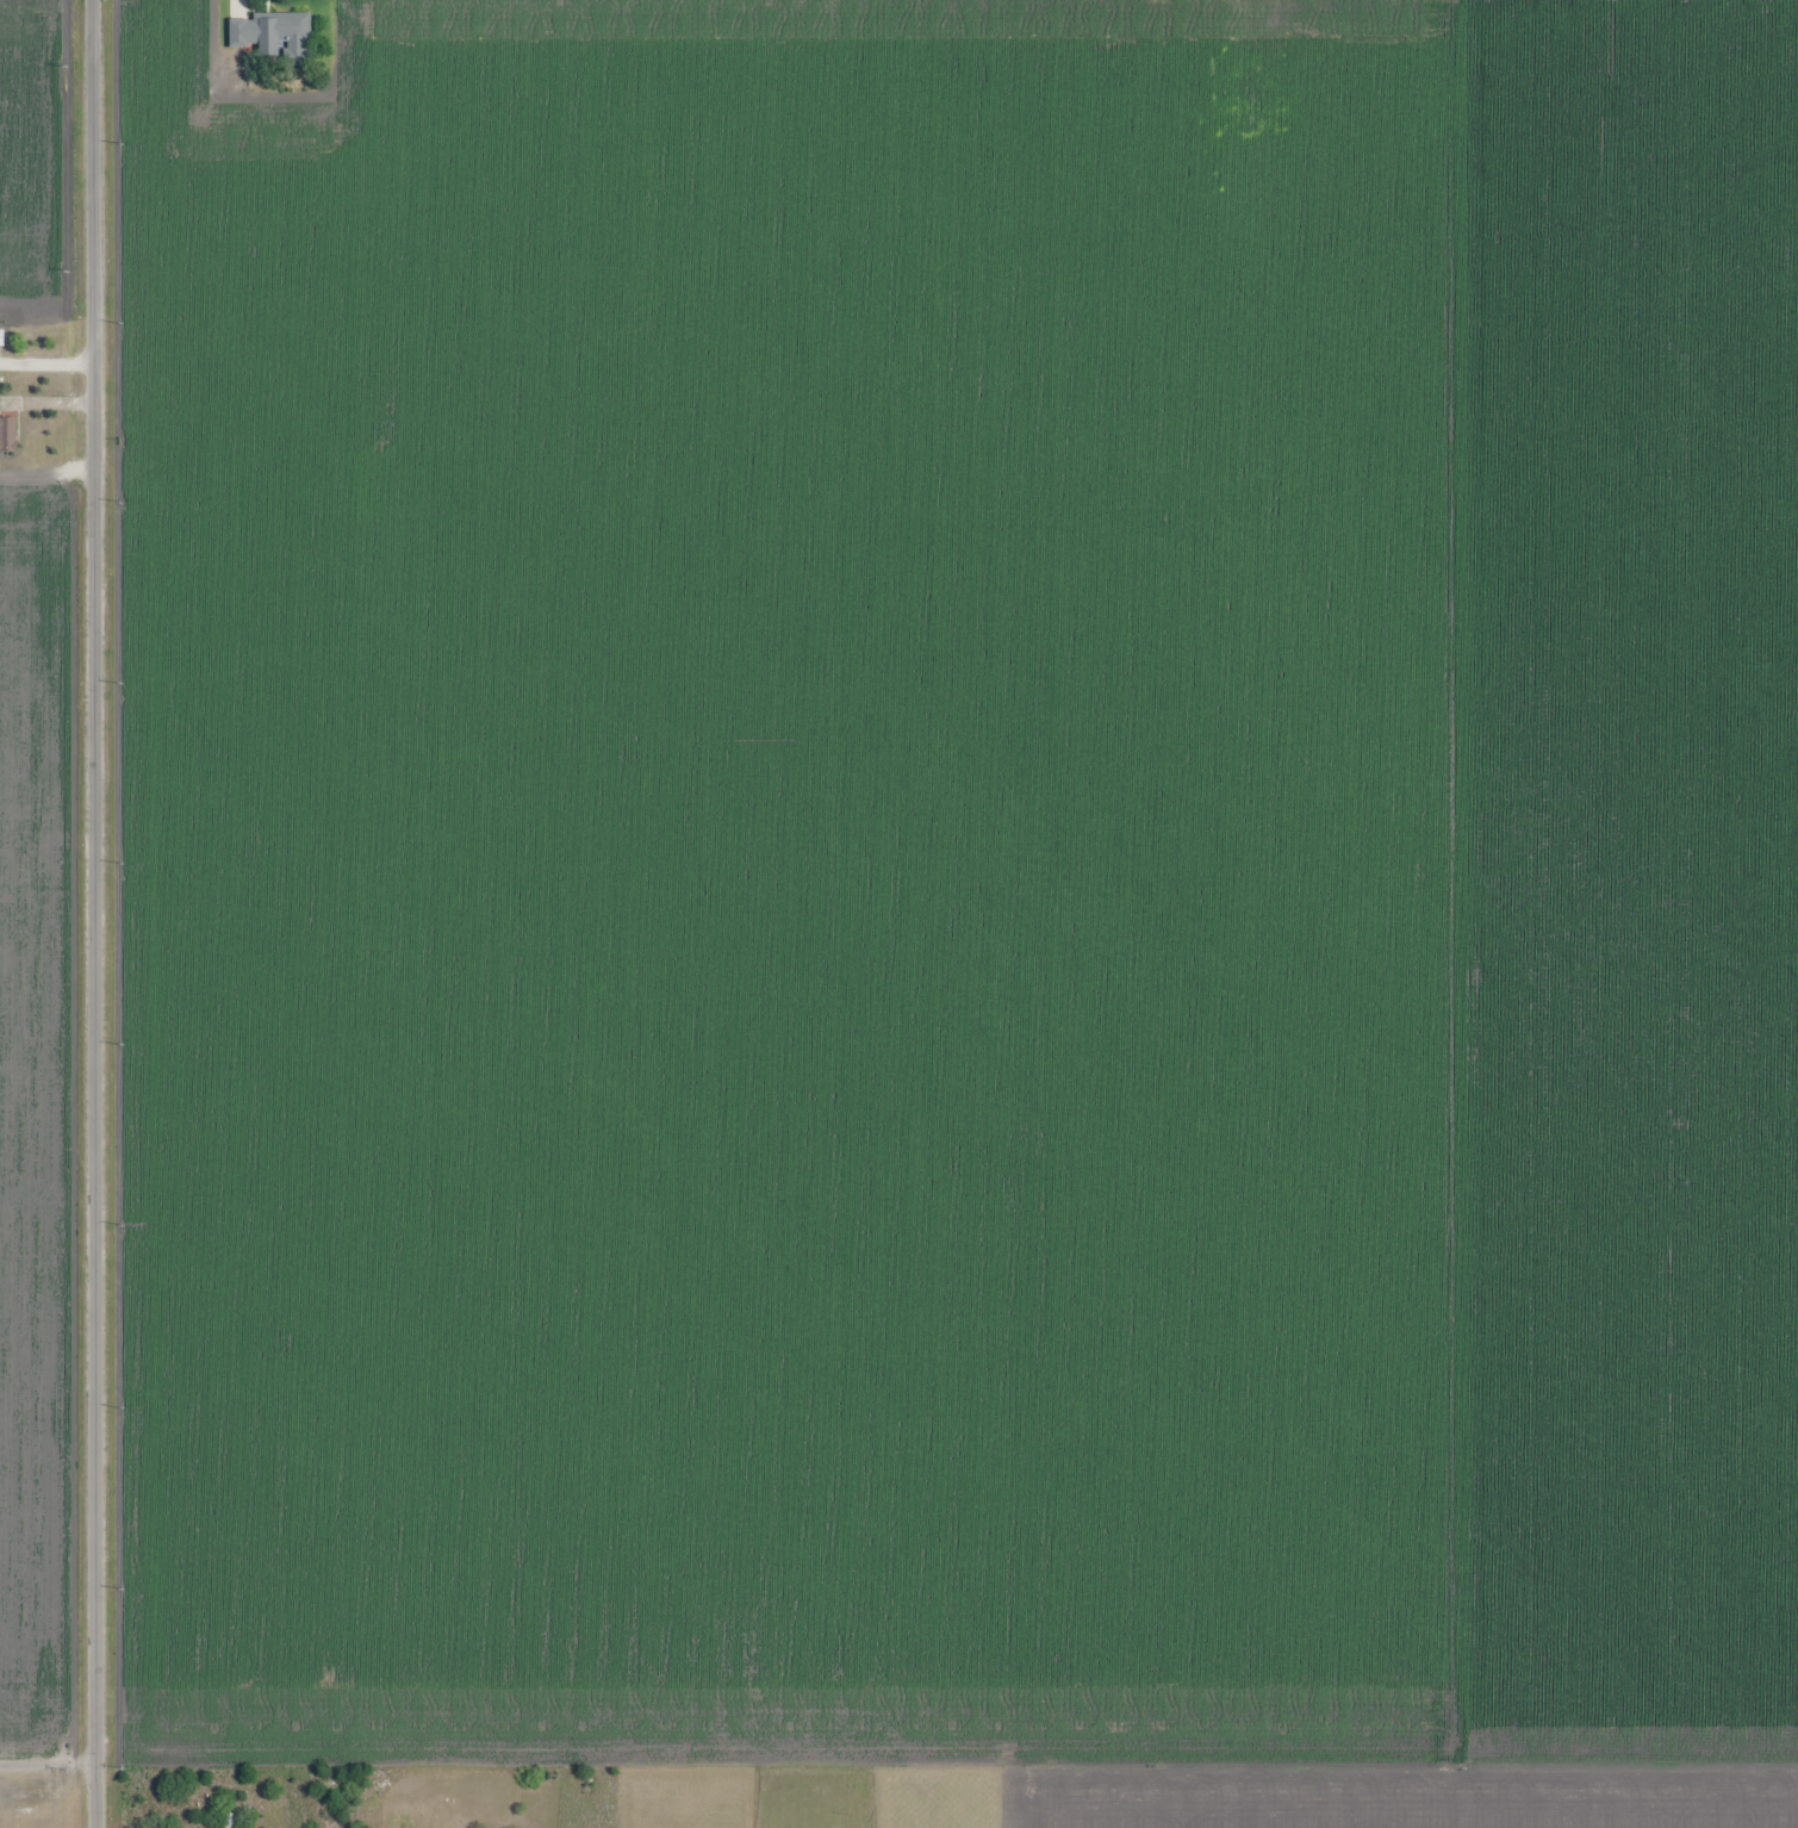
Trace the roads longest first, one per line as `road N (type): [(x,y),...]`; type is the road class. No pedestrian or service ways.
road 1 (residential): [(97,0),(102,1827)]

